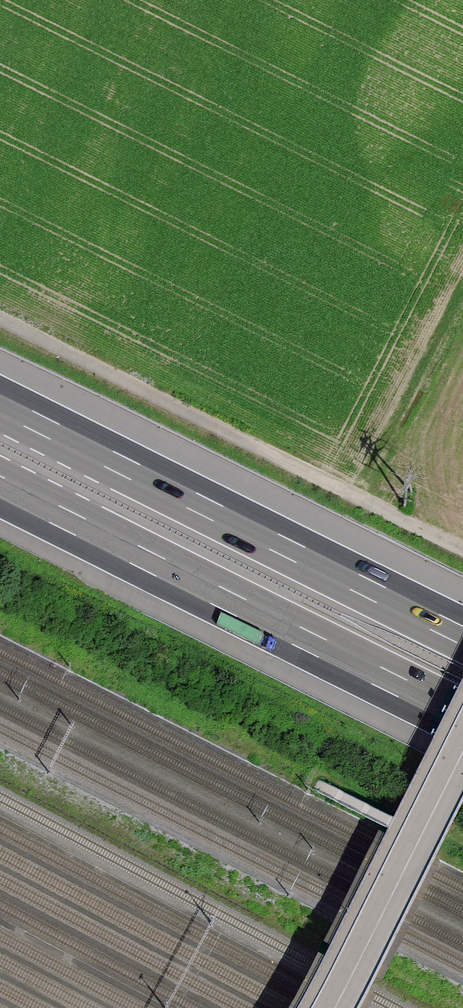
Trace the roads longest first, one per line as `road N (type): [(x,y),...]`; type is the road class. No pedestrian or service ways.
road 1 (motorway): [(462,635),(0,404)]
road 2 (motorway): [(0,487),(462,718)]
road 3 (track): [(462,547),(0,318)]
road 4 (tertiary): [(335,1007),(462,751)]
road 5 (track): [(462,839),(321,768)]

